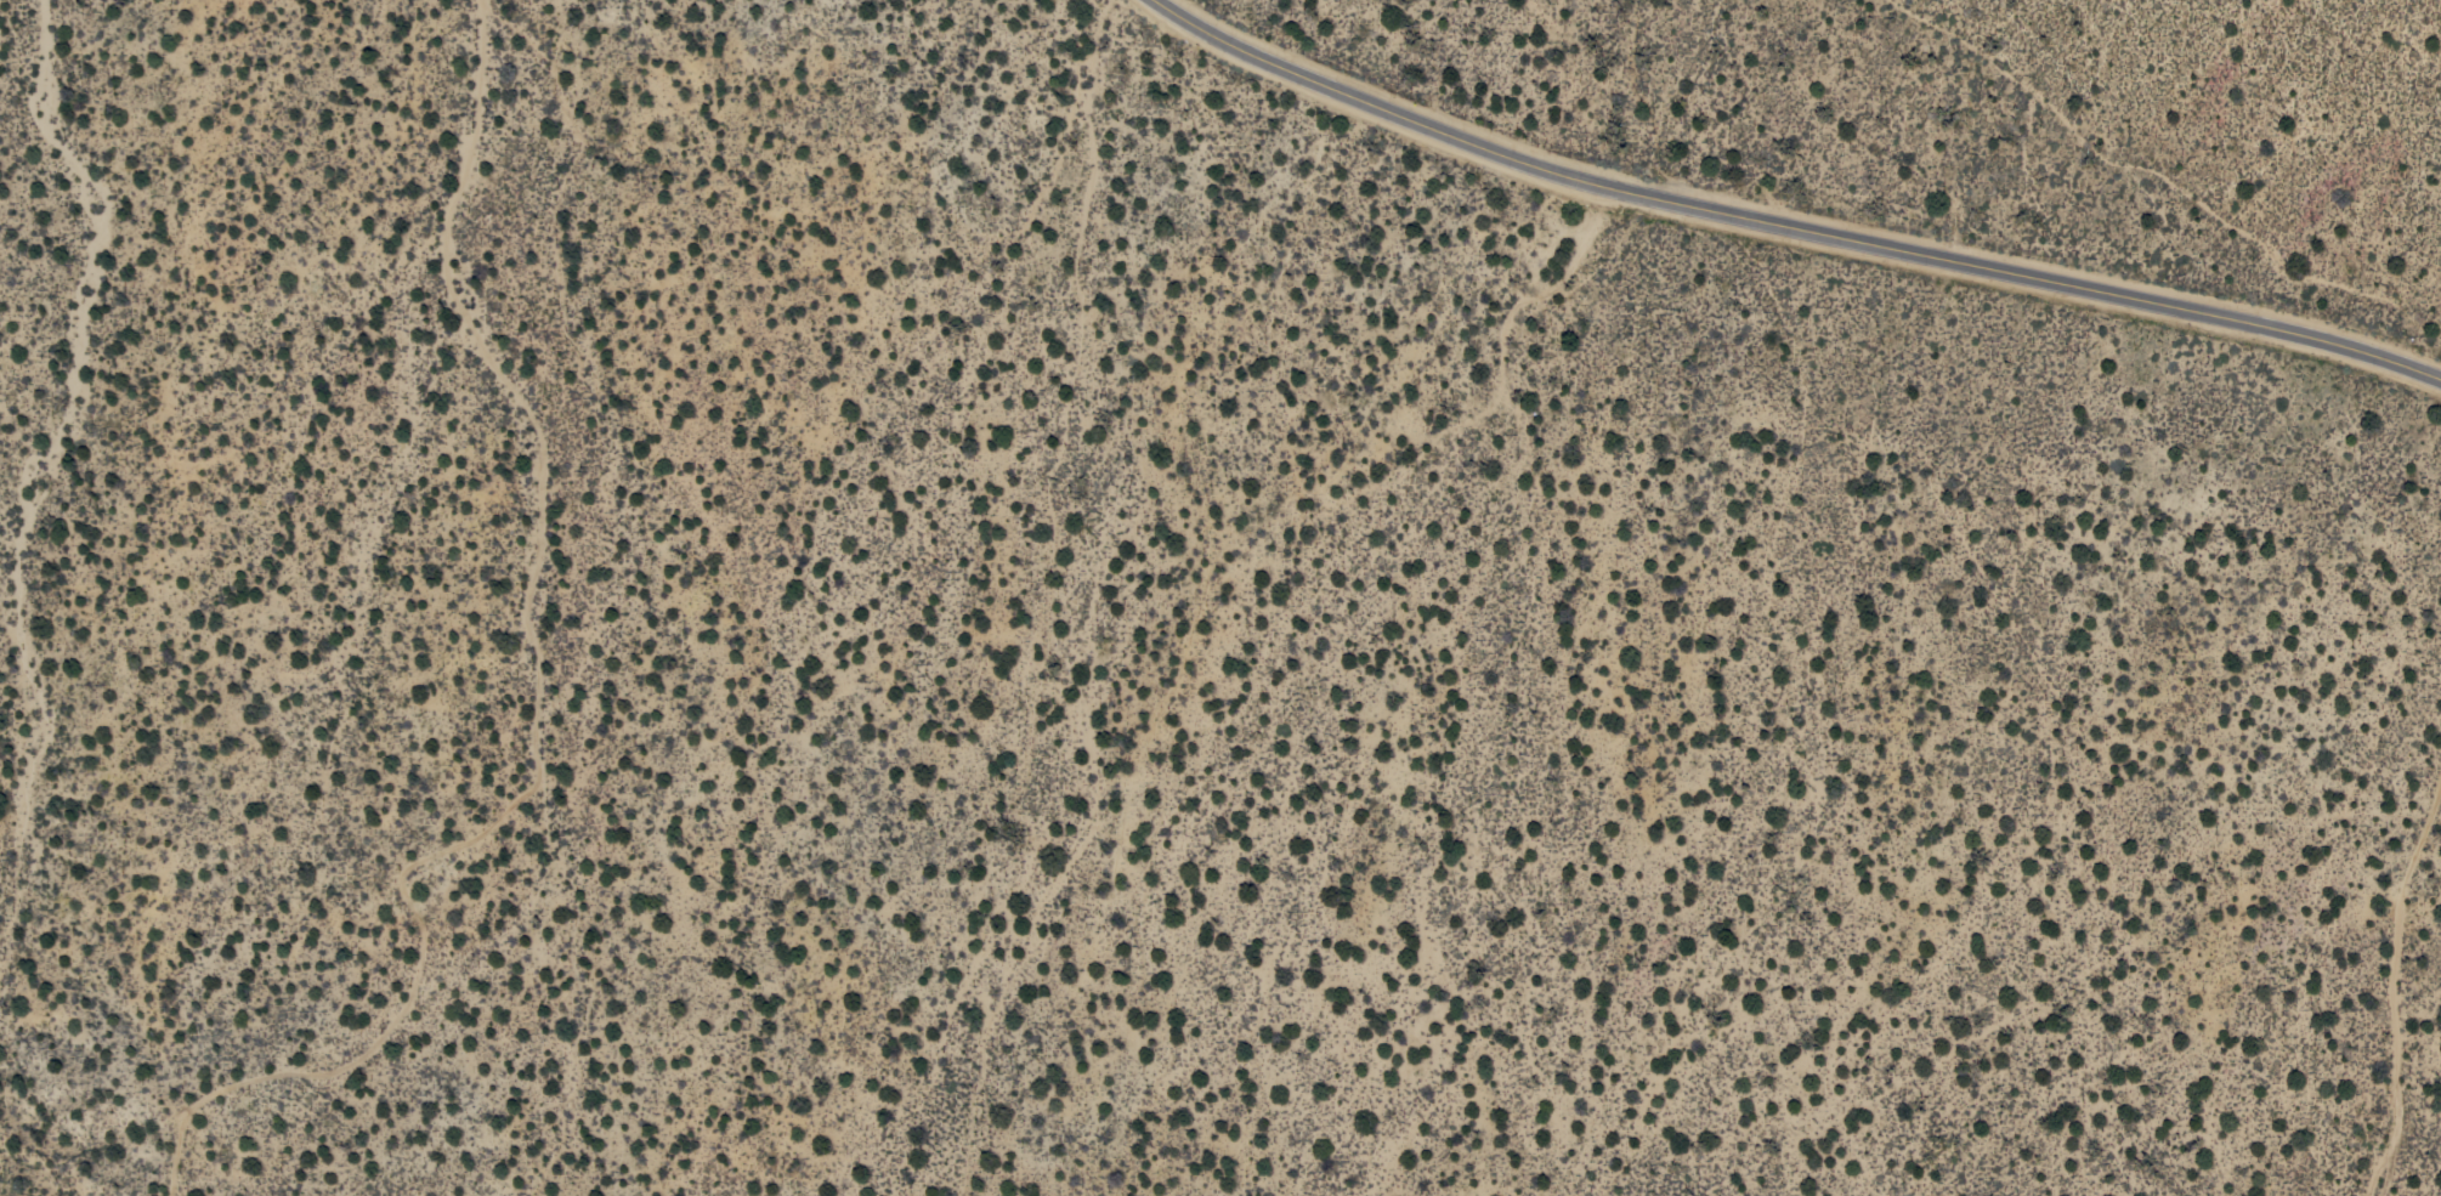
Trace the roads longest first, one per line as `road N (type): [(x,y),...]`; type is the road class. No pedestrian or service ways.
road 1 (secondary): [(1156,0),(1216,41),(1331,95),(1604,192),(2296,334),(2440,379)]

